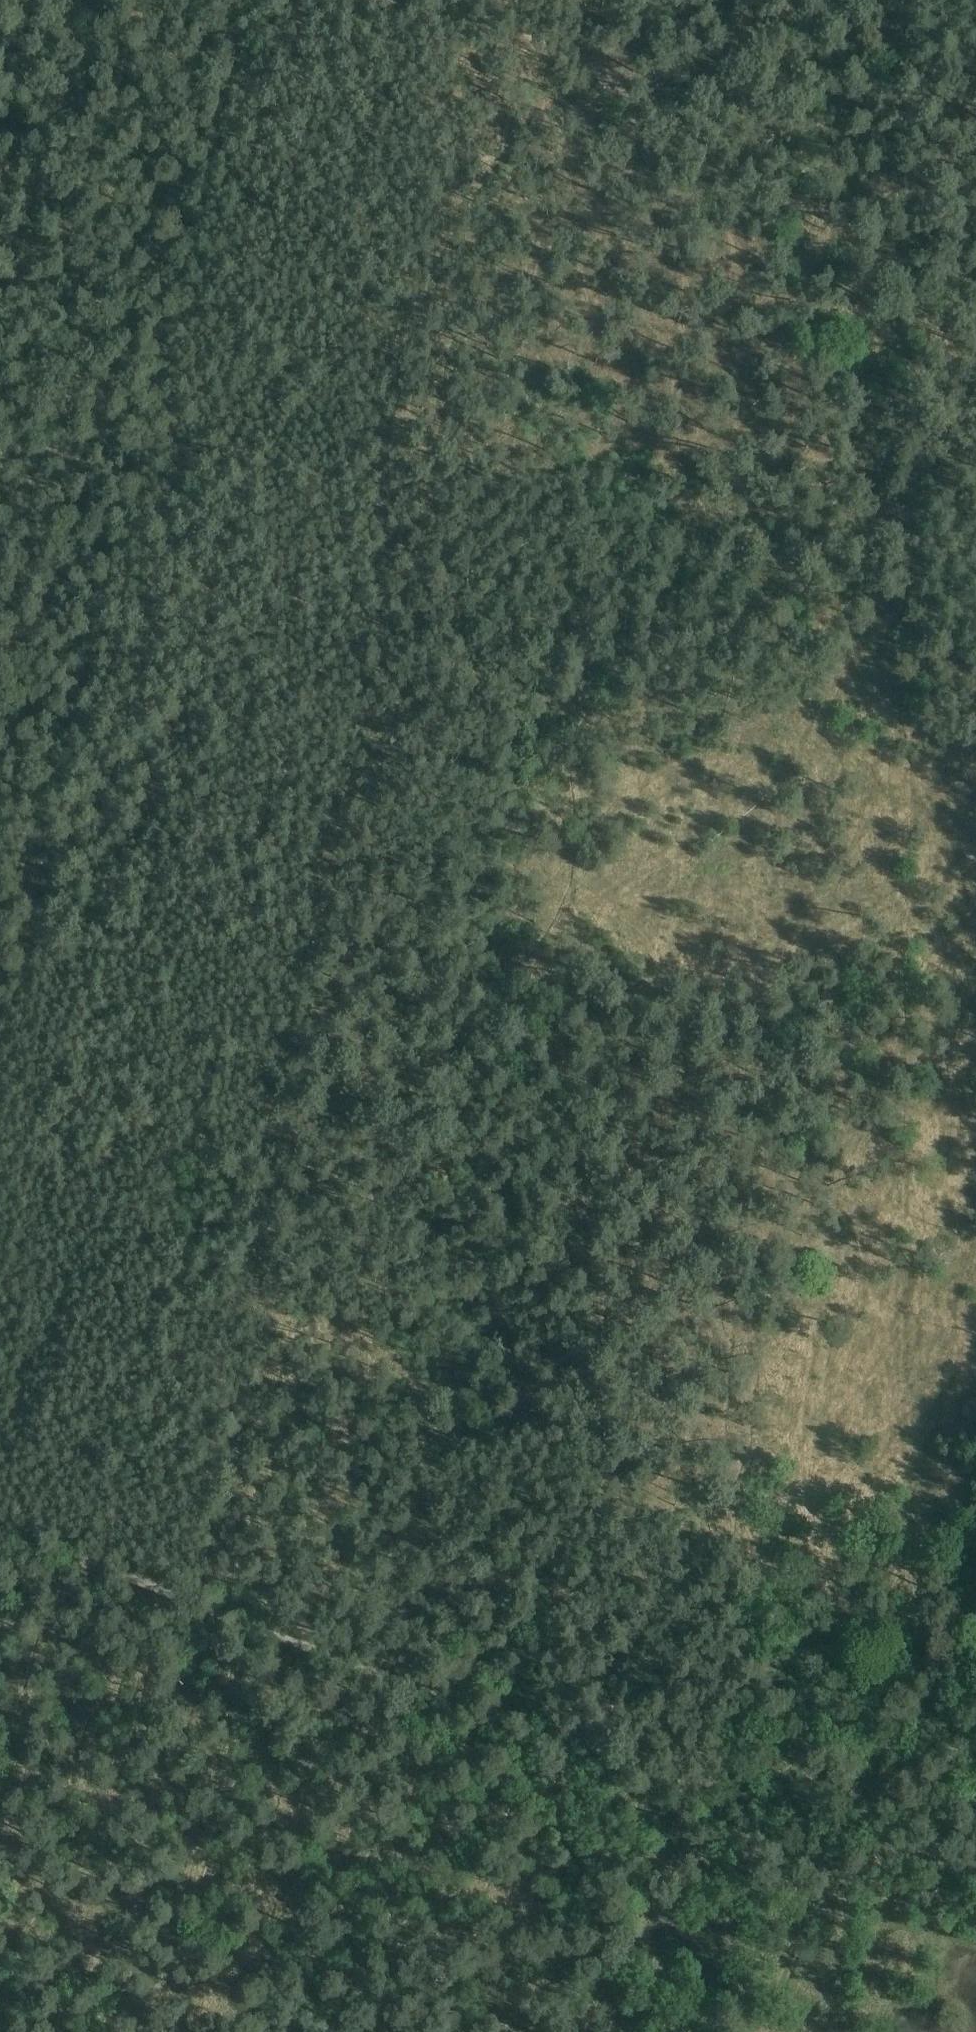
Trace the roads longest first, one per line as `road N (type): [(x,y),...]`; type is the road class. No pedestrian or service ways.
road 1 (track): [(975,206),(702,198),(671,181),(639,101),(593,53),(470,31),(401,0)]
road 2 (track): [(440,1695),(0,1531)]
road 3 (track): [(872,1665),(825,1658),(560,1700),(440,1695)]

